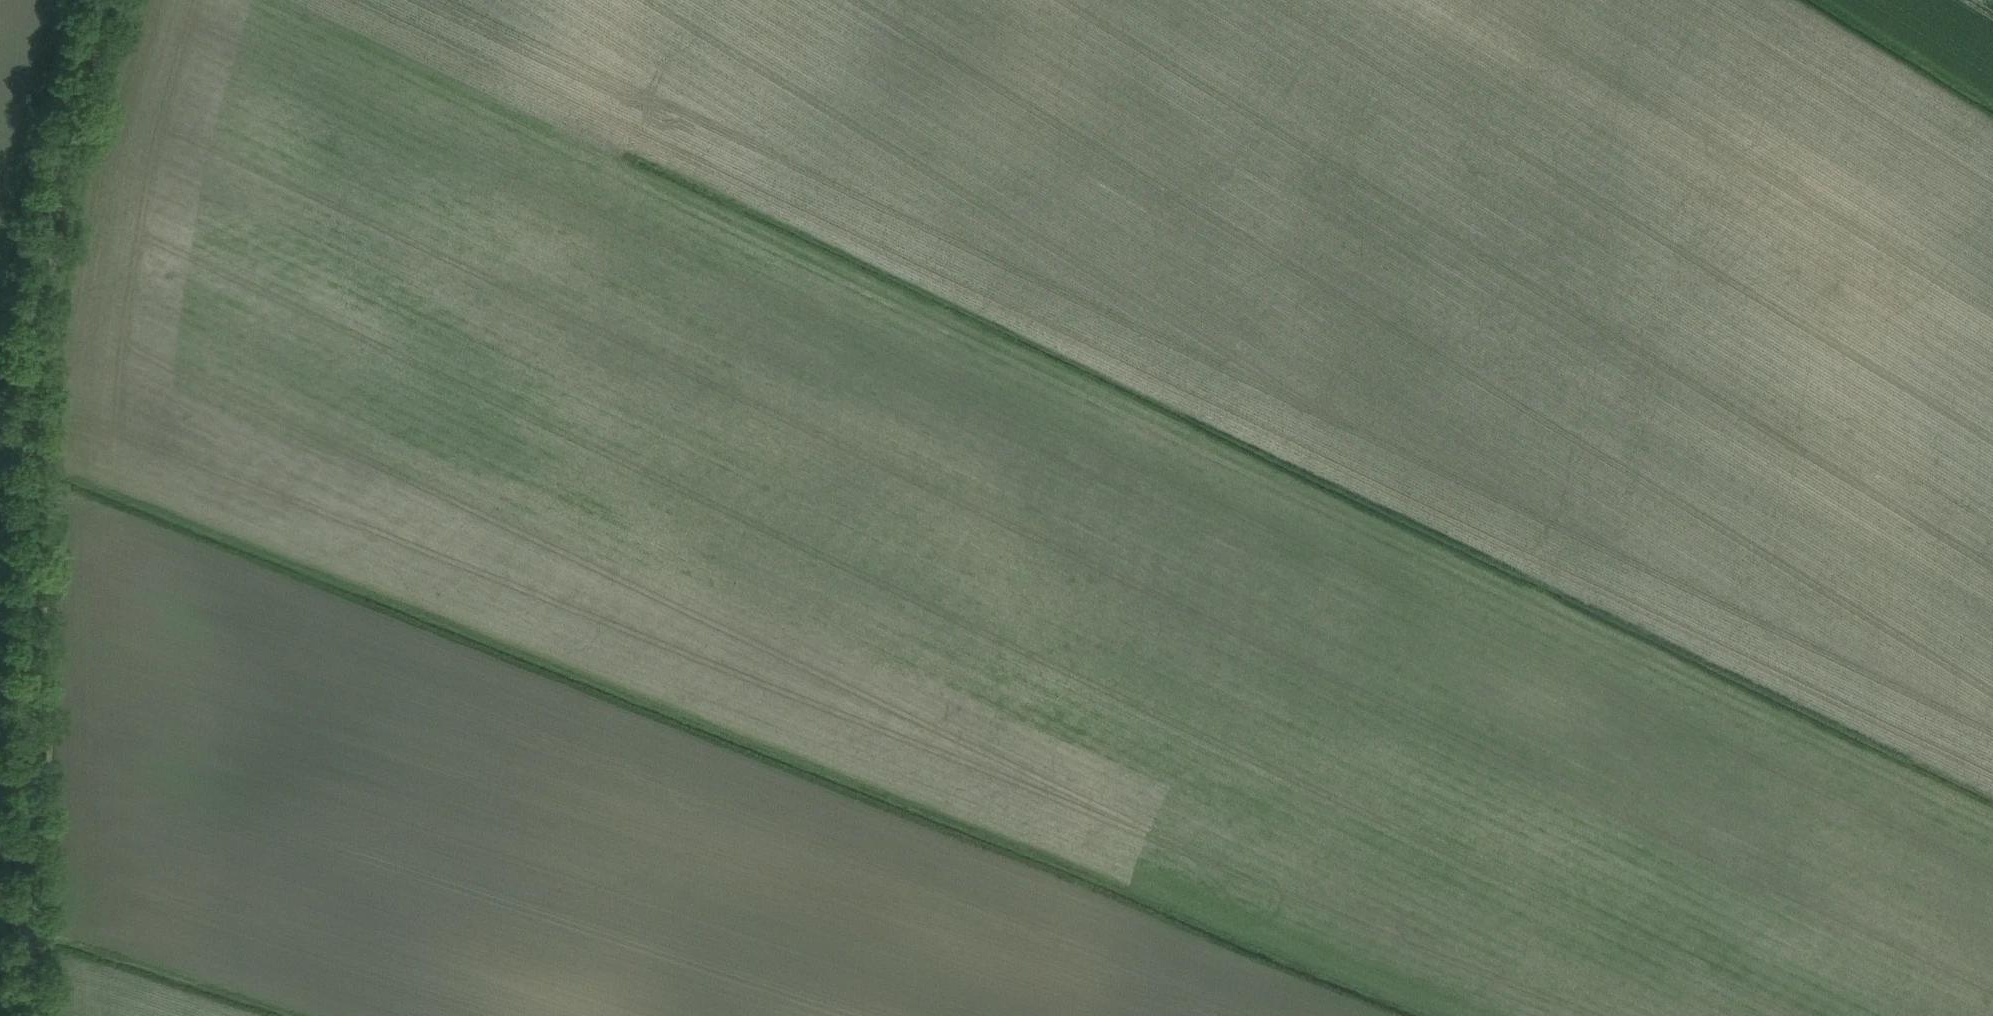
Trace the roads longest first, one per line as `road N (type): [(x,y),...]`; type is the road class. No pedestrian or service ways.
road 1 (unclassified): [(33,1015),(32,342),(41,265),(105,0)]

